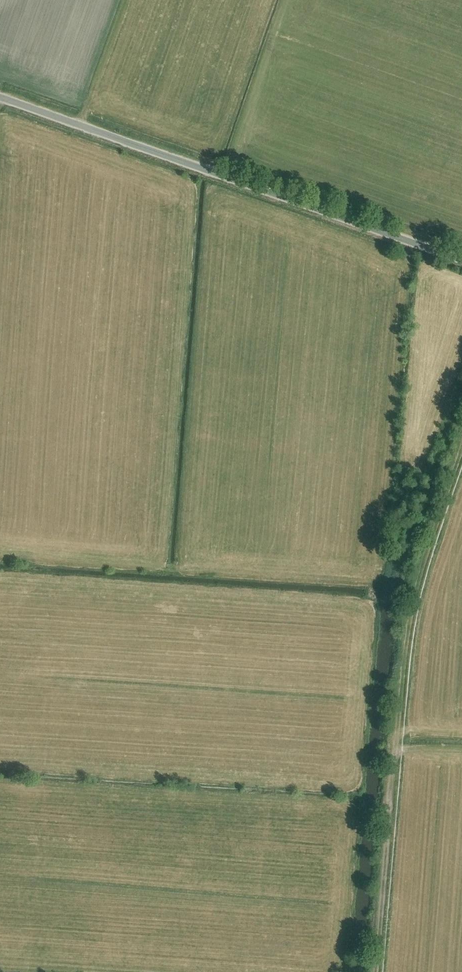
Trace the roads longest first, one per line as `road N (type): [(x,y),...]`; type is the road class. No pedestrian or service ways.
road 1 (track): [(376,971),(404,662),(461,449)]
road 2 (unclassified): [(461,259),(0,98)]

